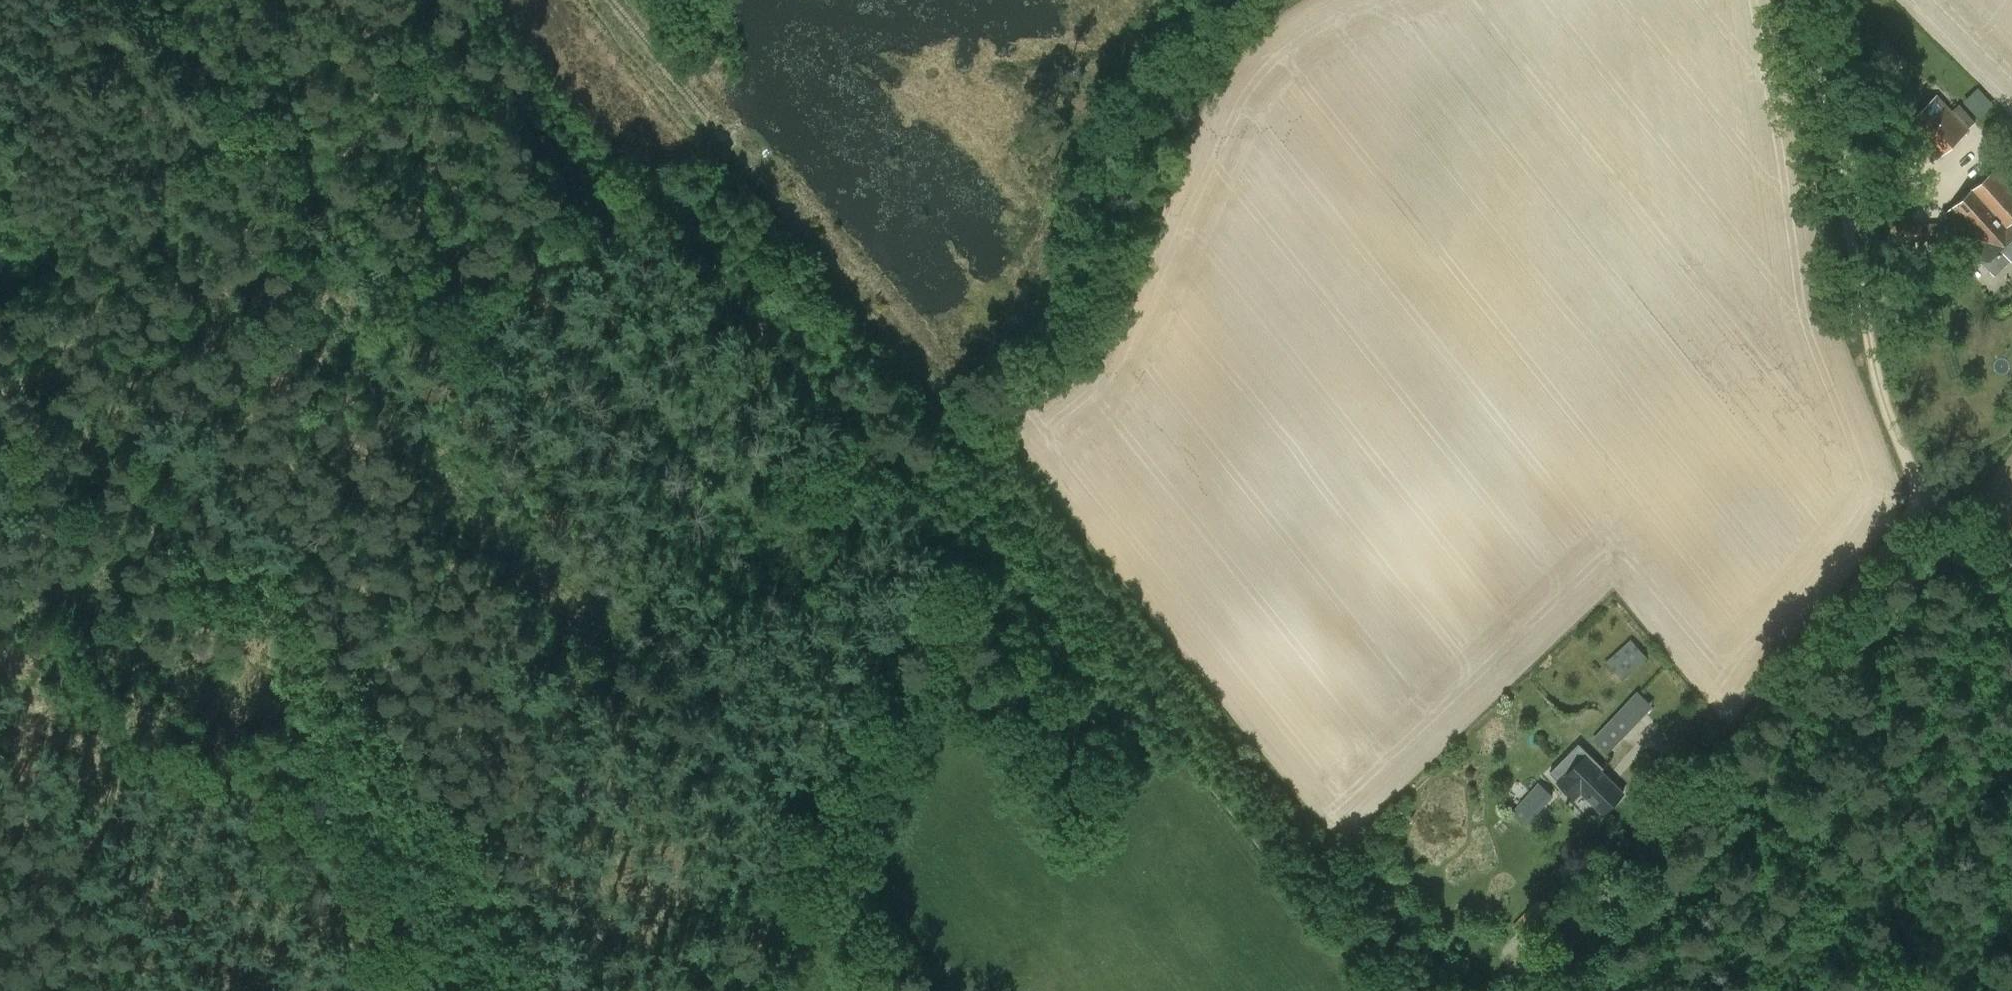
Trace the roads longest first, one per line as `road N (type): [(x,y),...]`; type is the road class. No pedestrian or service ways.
road 1 (unclassified): [(1526,990),(1926,510),(1872,365),(1806,0)]

